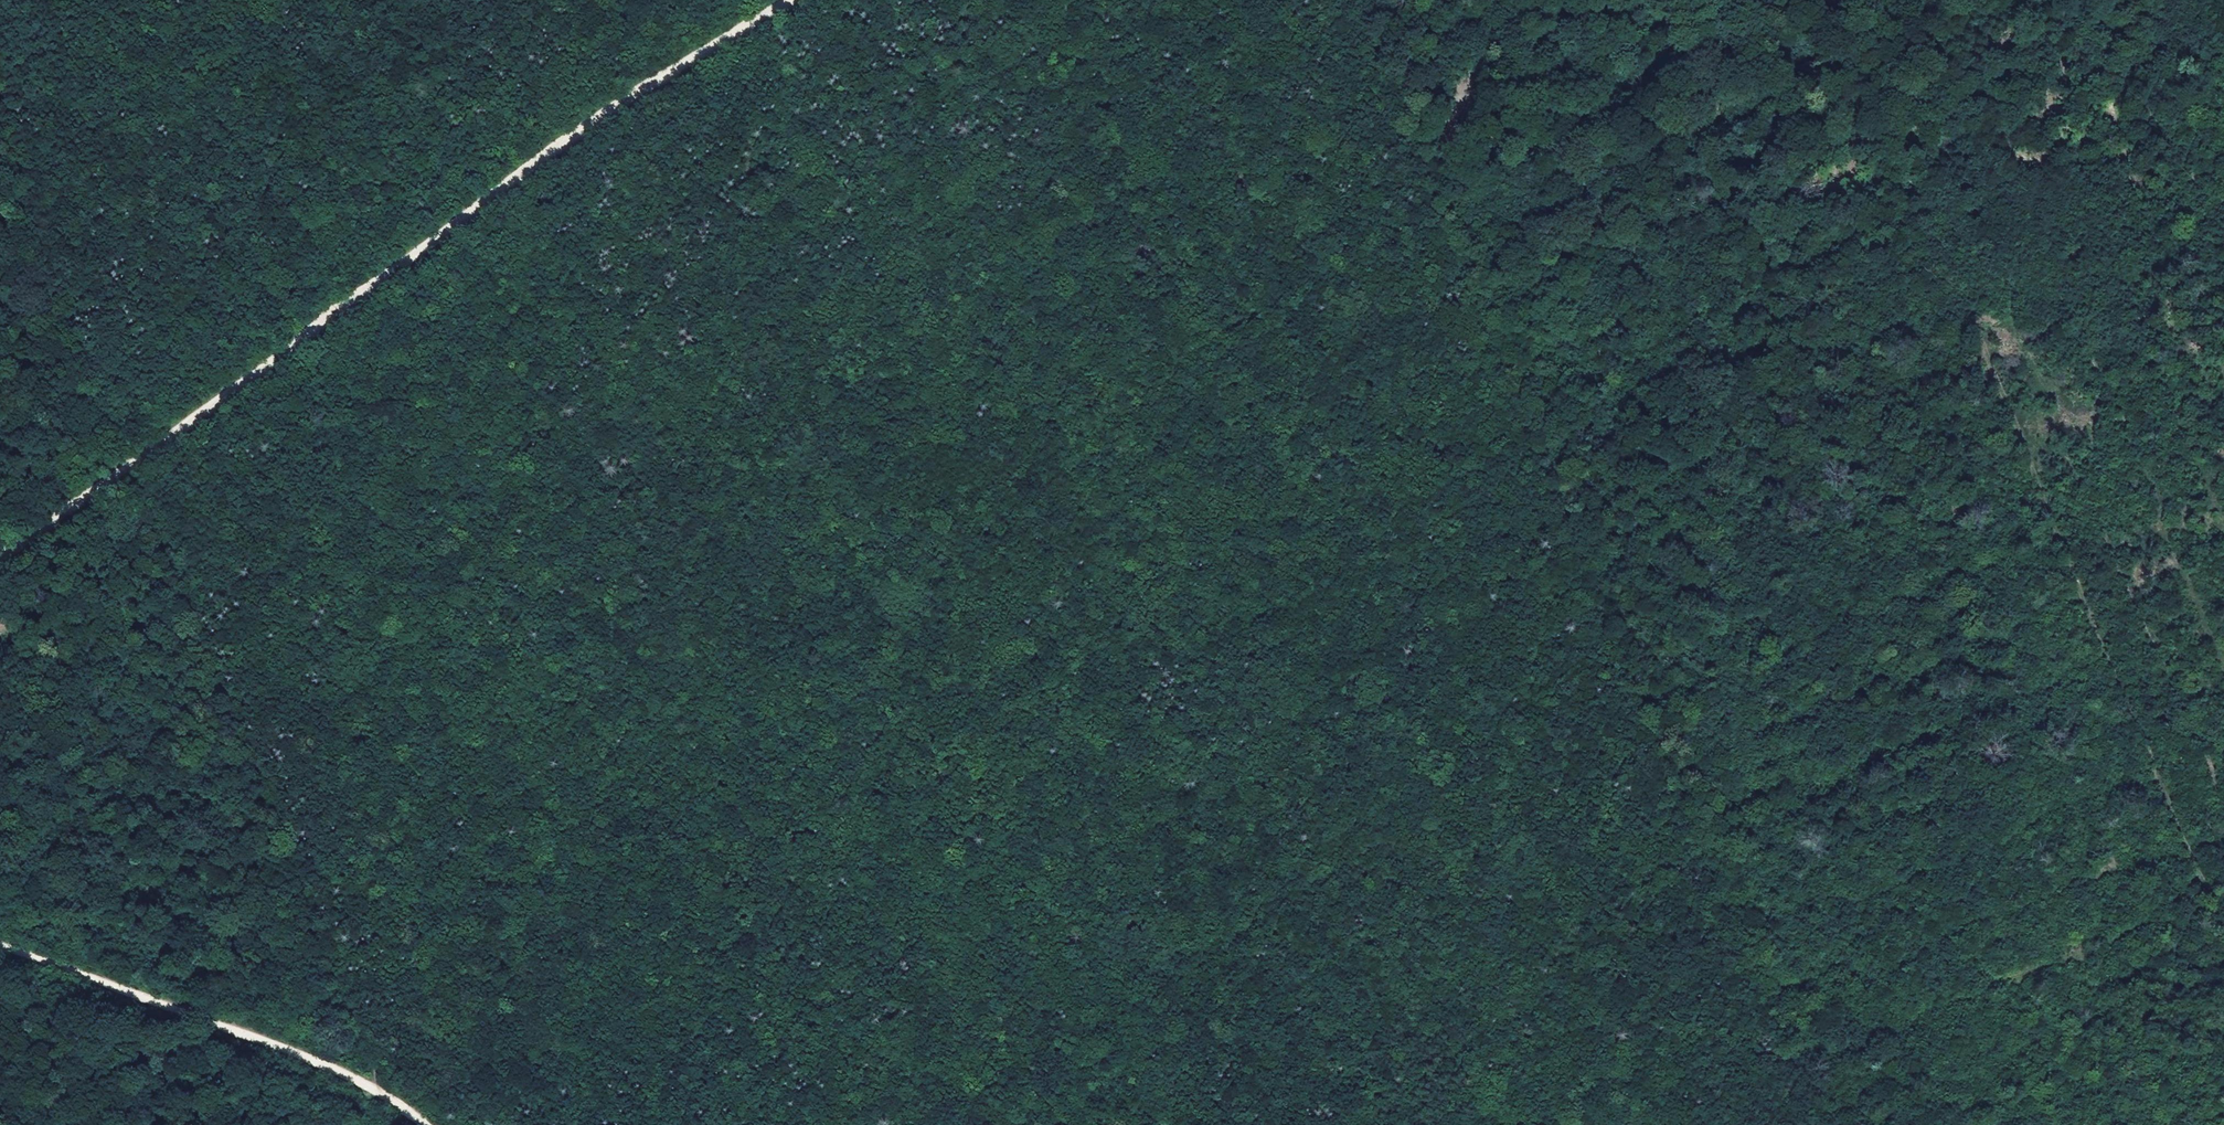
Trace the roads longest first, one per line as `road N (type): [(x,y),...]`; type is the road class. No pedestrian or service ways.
road 1 (track): [(796,0),(609,111),(0,552)]
road 2 (track): [(429,1124),(311,1059),(0,946)]

